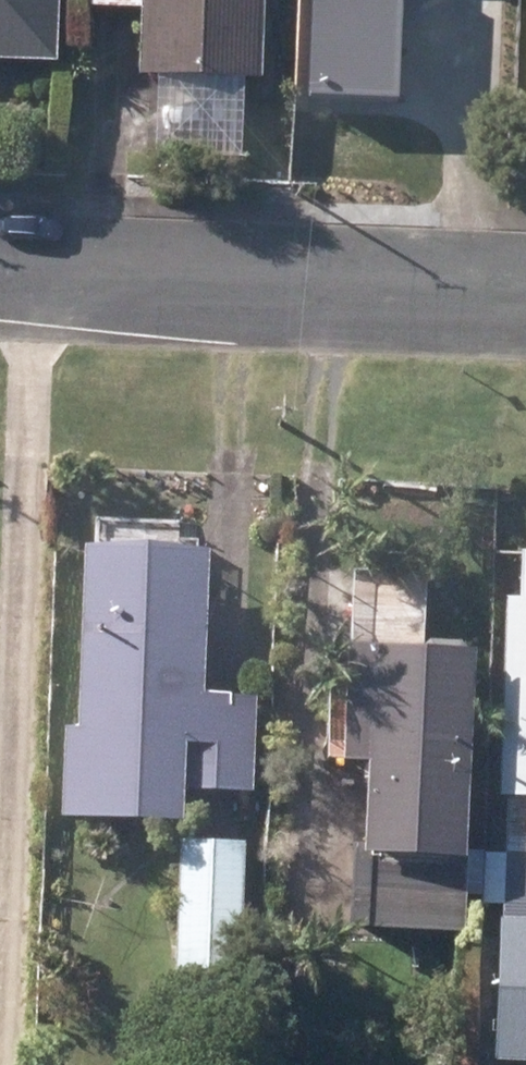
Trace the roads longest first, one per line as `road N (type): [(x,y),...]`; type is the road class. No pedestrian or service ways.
road 1 (track): [(47,258),(4,1064)]
road 2 (tertiary): [(0,254),(525,288)]

